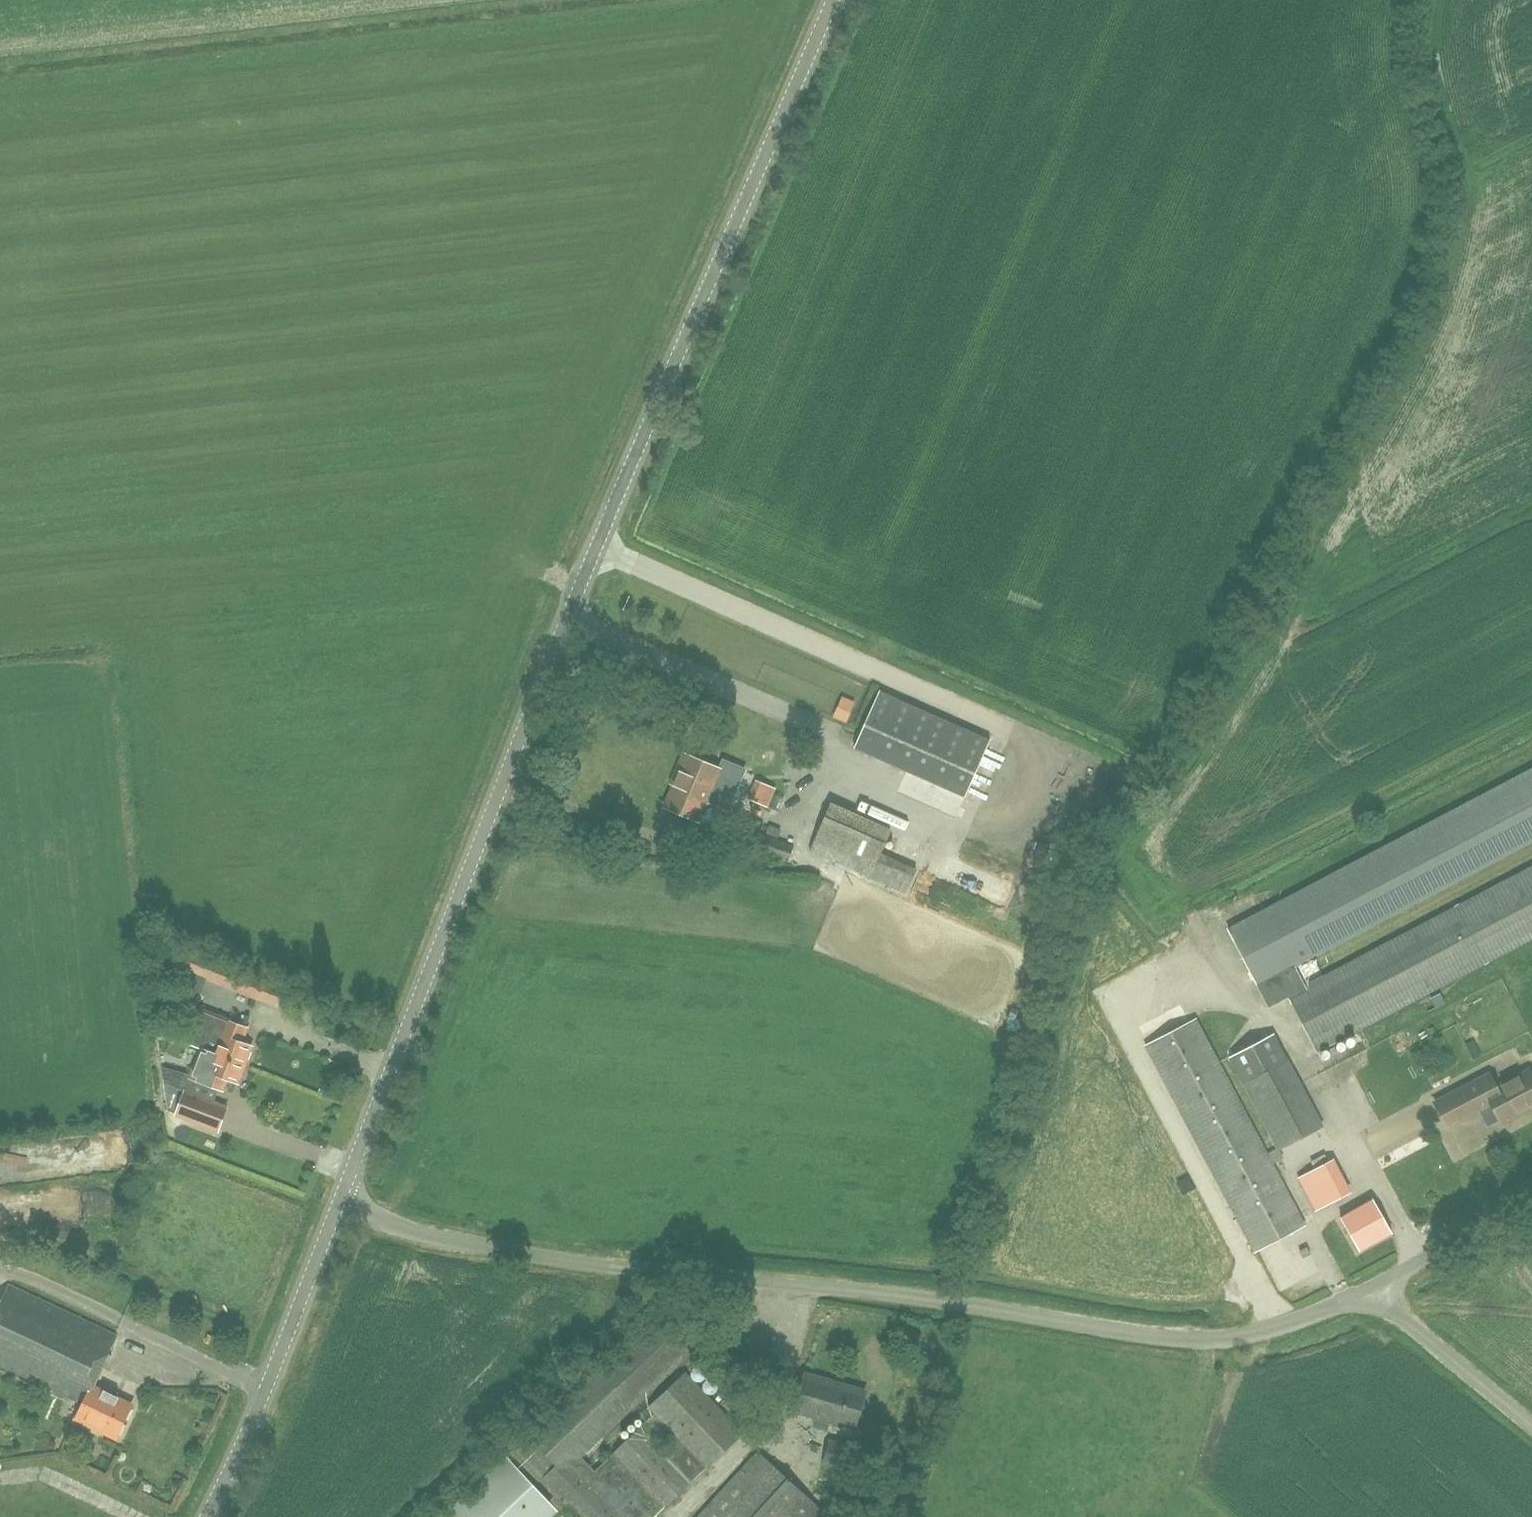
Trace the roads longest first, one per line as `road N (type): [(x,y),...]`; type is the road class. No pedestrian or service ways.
road 1 (tertiary): [(338,1207),(511,757),(830,0)]
road 2 (unclassified): [(1369,1289),(1265,1332),(1184,1340),(912,1297),(507,1251),(411,1232),(338,1207)]
road 3 (tertiary): [(210,1516),(338,1207)]
road 4 (unclassified): [(1531,1424),(1369,1289)]
road 5 (unclassified): [(1369,1289),(1531,1202)]

